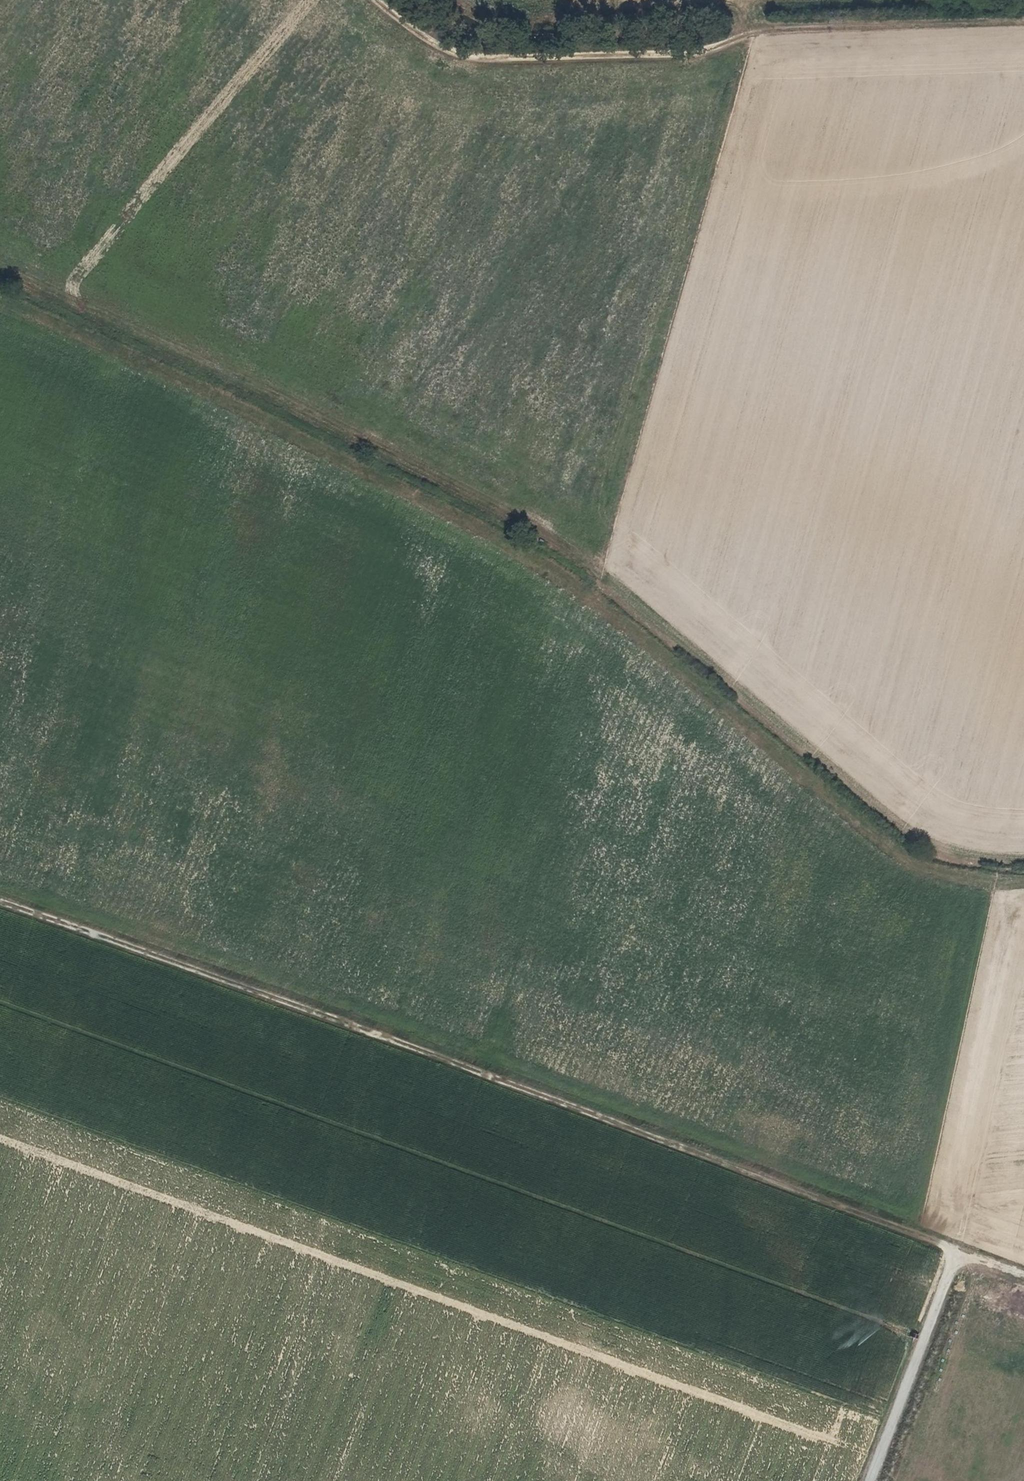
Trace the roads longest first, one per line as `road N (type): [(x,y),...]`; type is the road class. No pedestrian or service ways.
road 1 (track): [(0,901),(1023,1277)]
road 2 (track): [(370,0),(400,30),(450,58),(483,65),(712,55),(737,36),(1023,24)]
road 3 (track): [(842,1480),(936,1245)]

